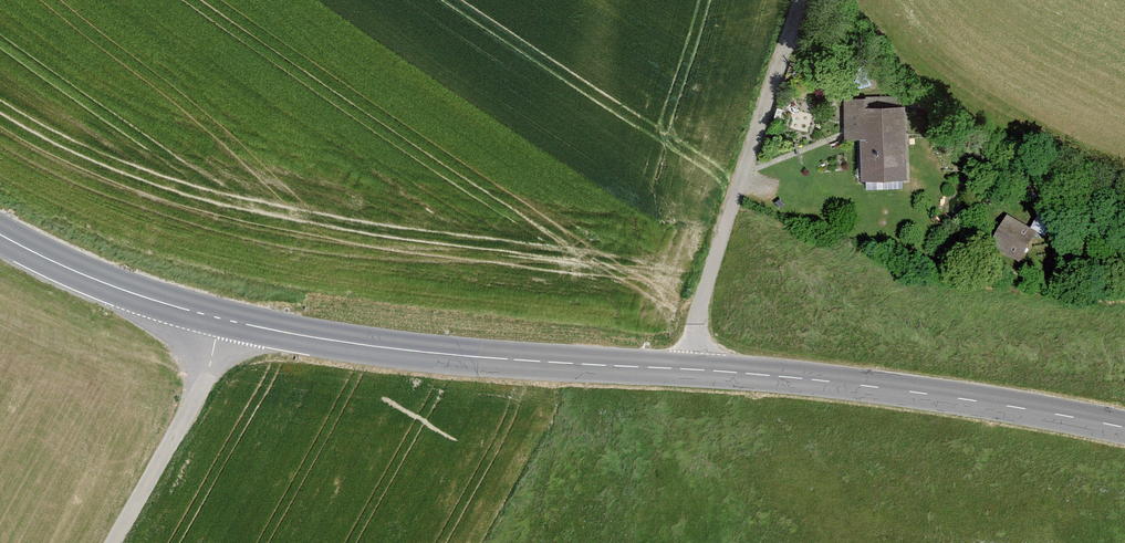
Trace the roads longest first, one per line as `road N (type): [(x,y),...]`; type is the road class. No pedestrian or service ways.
road 1 (secondary): [(1124,428),(808,379),(482,357),(283,332),(140,296),(0,236)]
road 2 (track): [(694,369),(701,302),(801,0)]
road 3 (track): [(220,318),(190,409),(116,542)]

